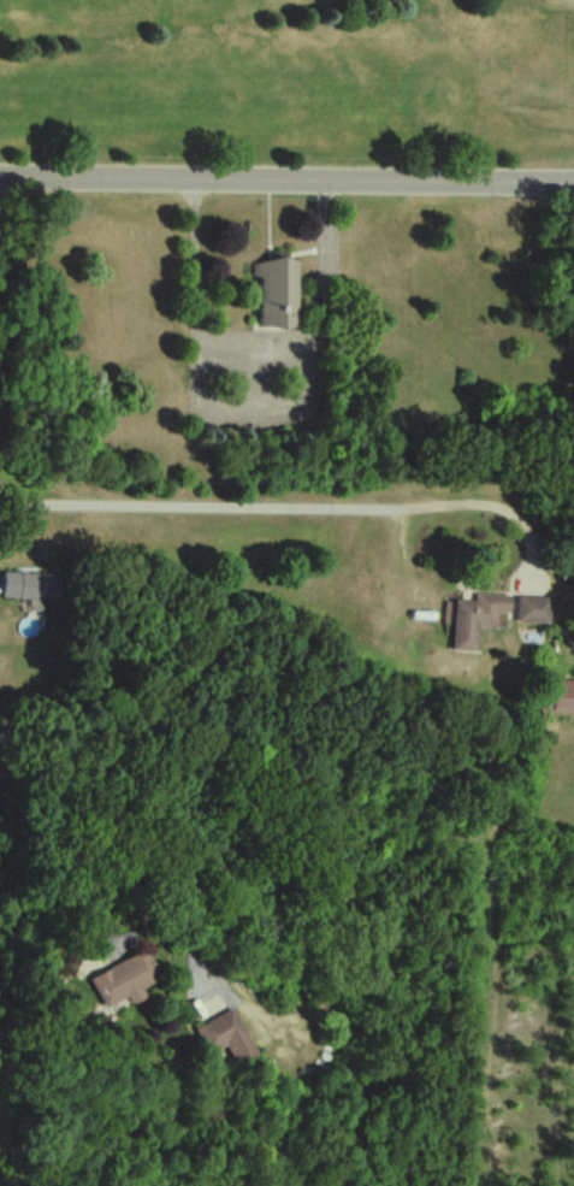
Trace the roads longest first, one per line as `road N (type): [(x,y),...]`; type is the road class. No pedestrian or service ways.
road 1 (residential): [(552,615),(511,518),(493,508),(0,505)]
road 2 (residential): [(573,181),(0,177)]

